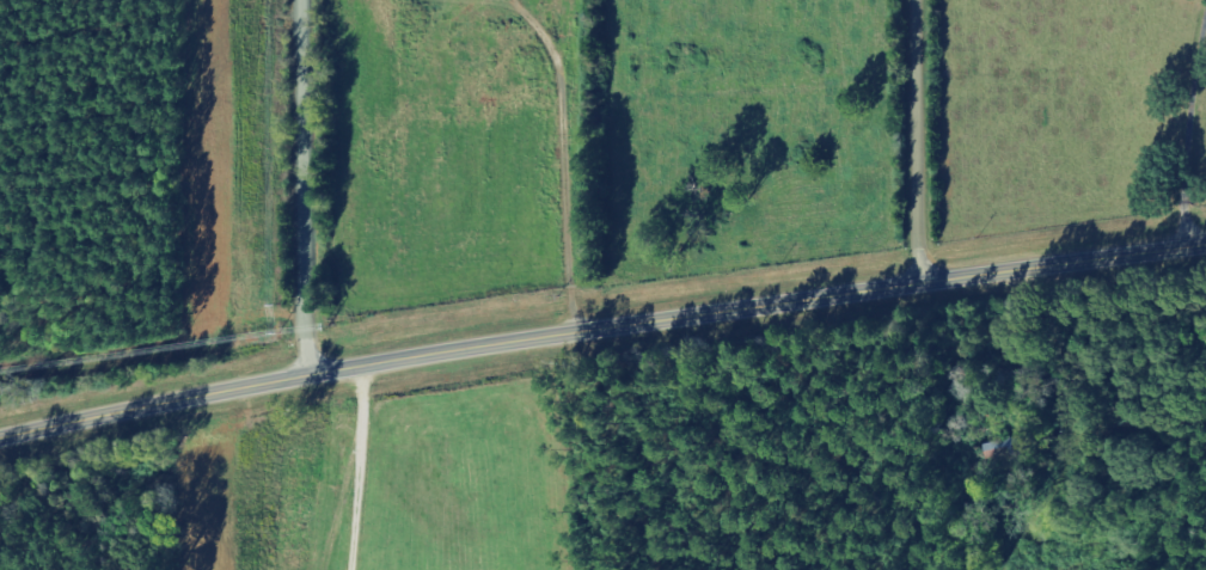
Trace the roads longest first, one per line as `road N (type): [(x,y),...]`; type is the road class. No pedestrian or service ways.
road 1 (primary): [(0,450),(422,361),(1205,241)]
road 2 (residential): [(310,385),(308,0)]
road 3 (residential): [(922,278),(926,0)]

